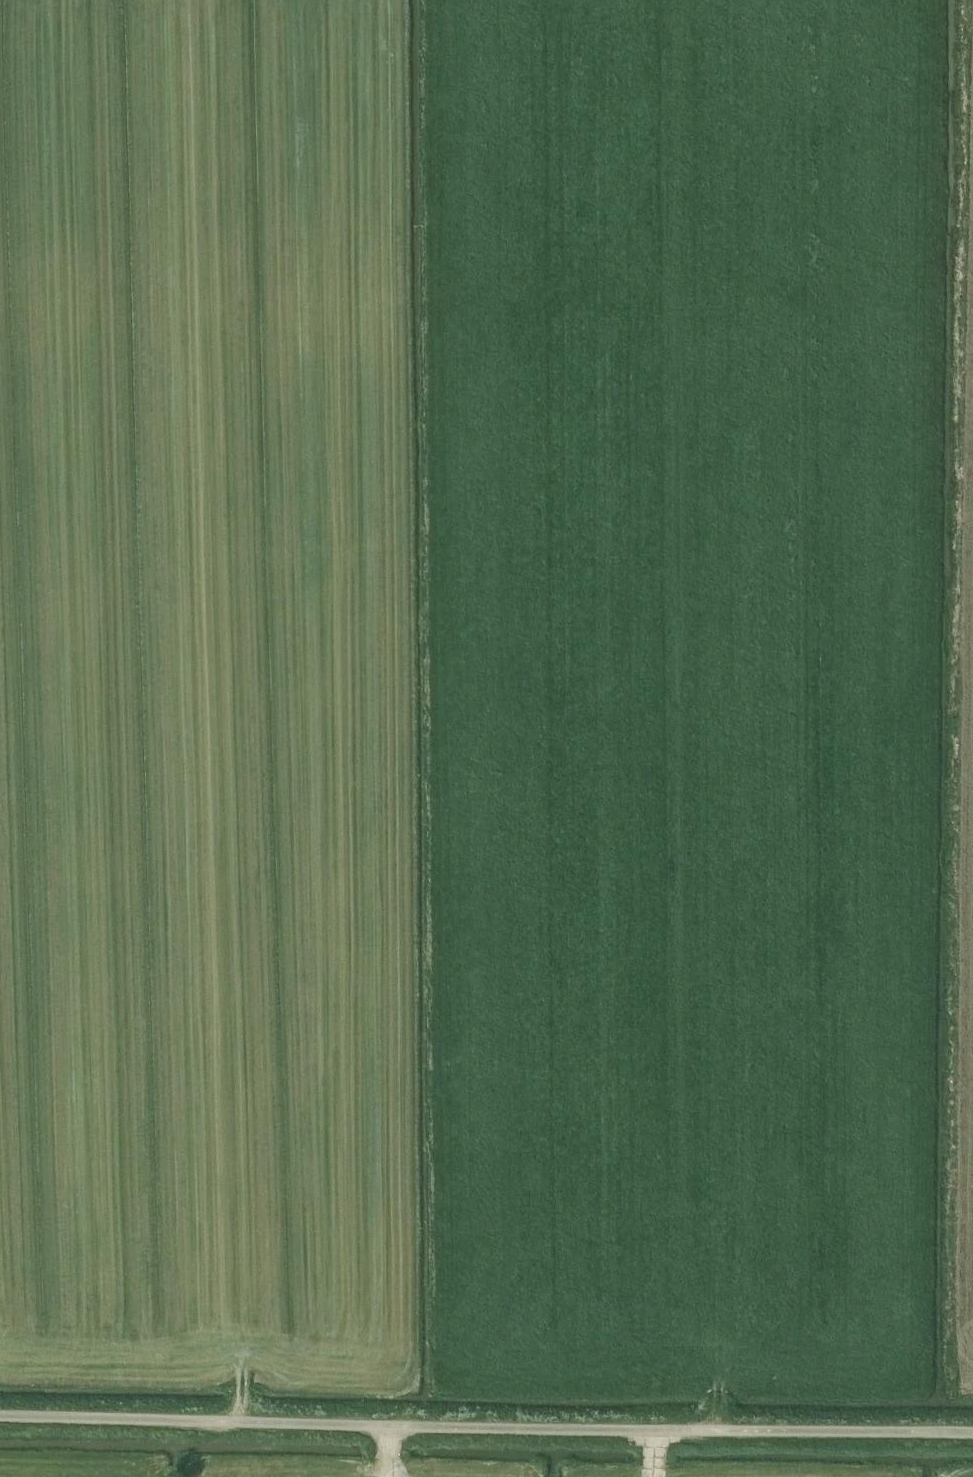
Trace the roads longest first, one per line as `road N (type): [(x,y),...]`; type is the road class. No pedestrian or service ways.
road 1 (unclassified): [(972,1428),(0,1411)]

